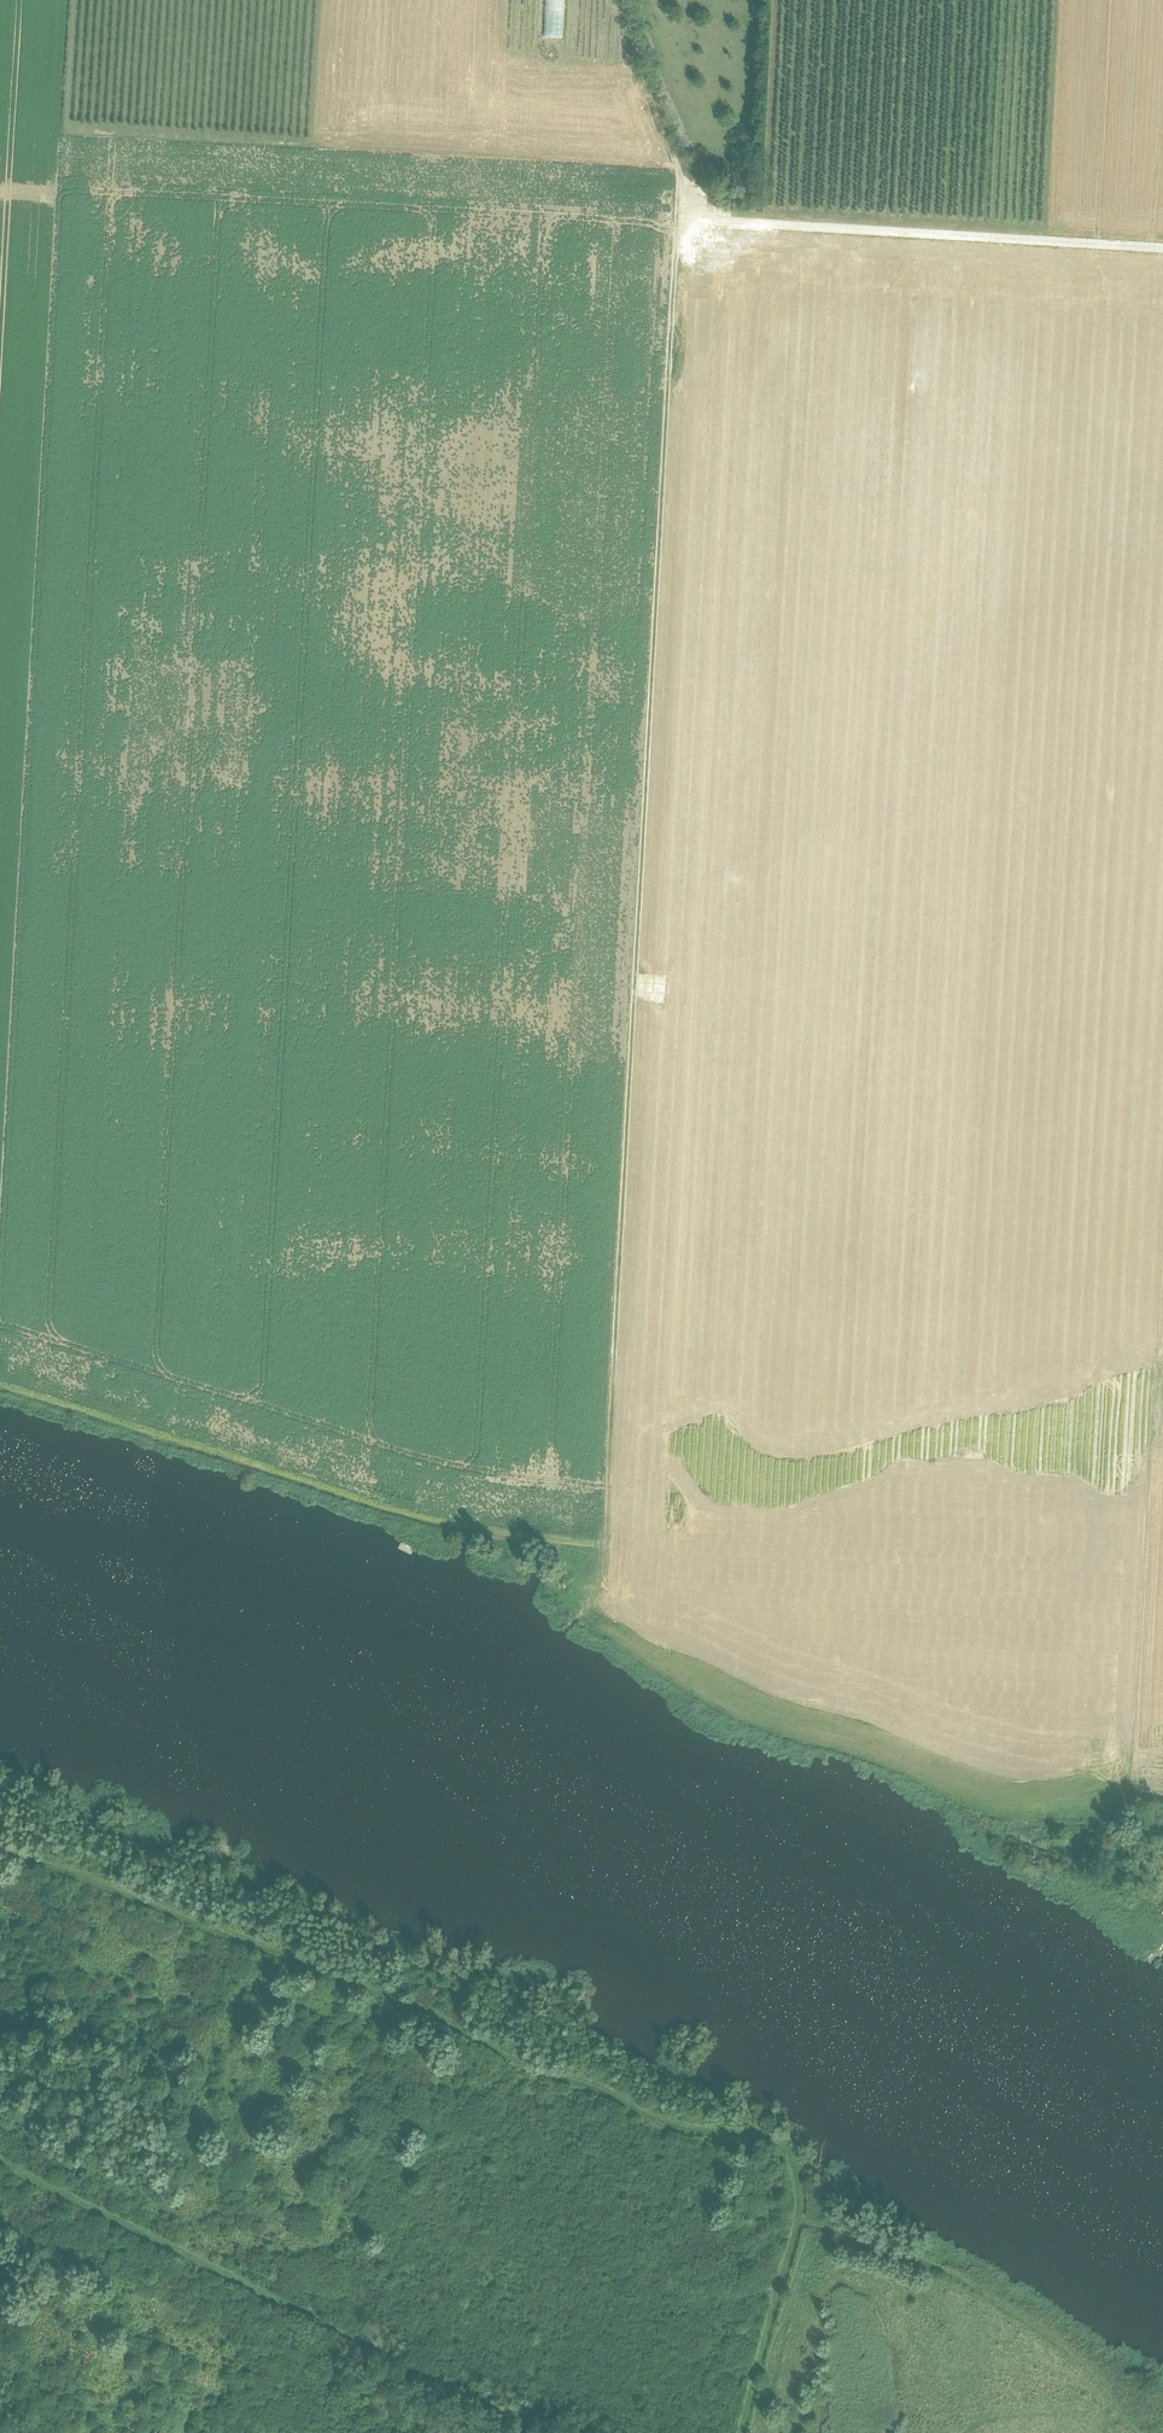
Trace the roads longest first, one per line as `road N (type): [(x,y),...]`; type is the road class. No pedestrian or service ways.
road 1 (track): [(705,1696),(606,1627),(602,1605),(678,187),(623,0)]

